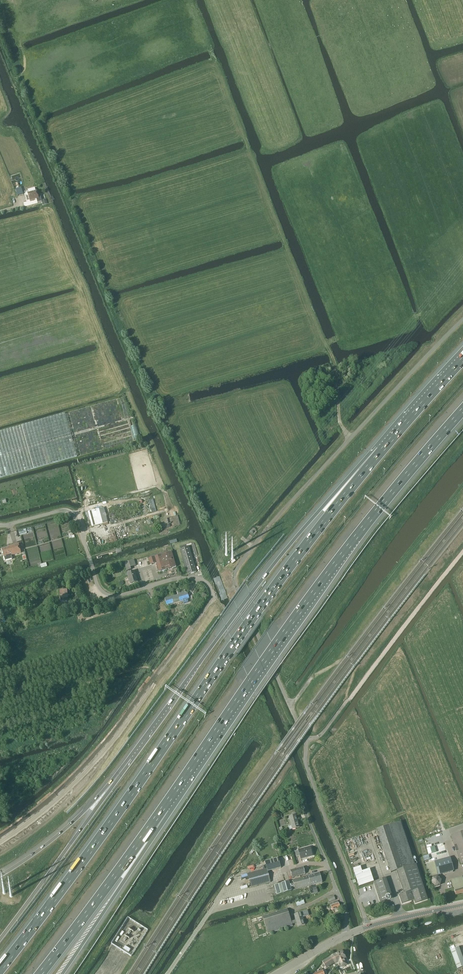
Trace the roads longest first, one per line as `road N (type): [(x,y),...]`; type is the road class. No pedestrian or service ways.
road 1 (motorway): [(383,449),(0,969)]
road 2 (motorway): [(163,808),(314,591),(462,412)]
road 3 (track): [(350,439),(336,367),(191,0)]
road 4 (motorway): [(383,449),(284,553),(132,758)]
road 5 (residential): [(0,837),(98,748),(212,596)]
road 6 (unclassified): [(212,596),(195,578),(109,597),(68,510),(0,526)]
road 7 (motorway): [(132,758),(0,939)]
road 8 (track): [(328,864),(290,867),(279,882),(218,899),(168,973)]
road 9 (motorway): [(41,973),(163,808)]
road 10 (motorway): [(62,973),(147,846),(163,808)]
road 11 (motorway): [(132,758),(72,824),(0,875)]
road 12 (unclassified): [(347,935),(343,900),(307,815)]
road 13 (motorway): [(462,360),(383,449)]

